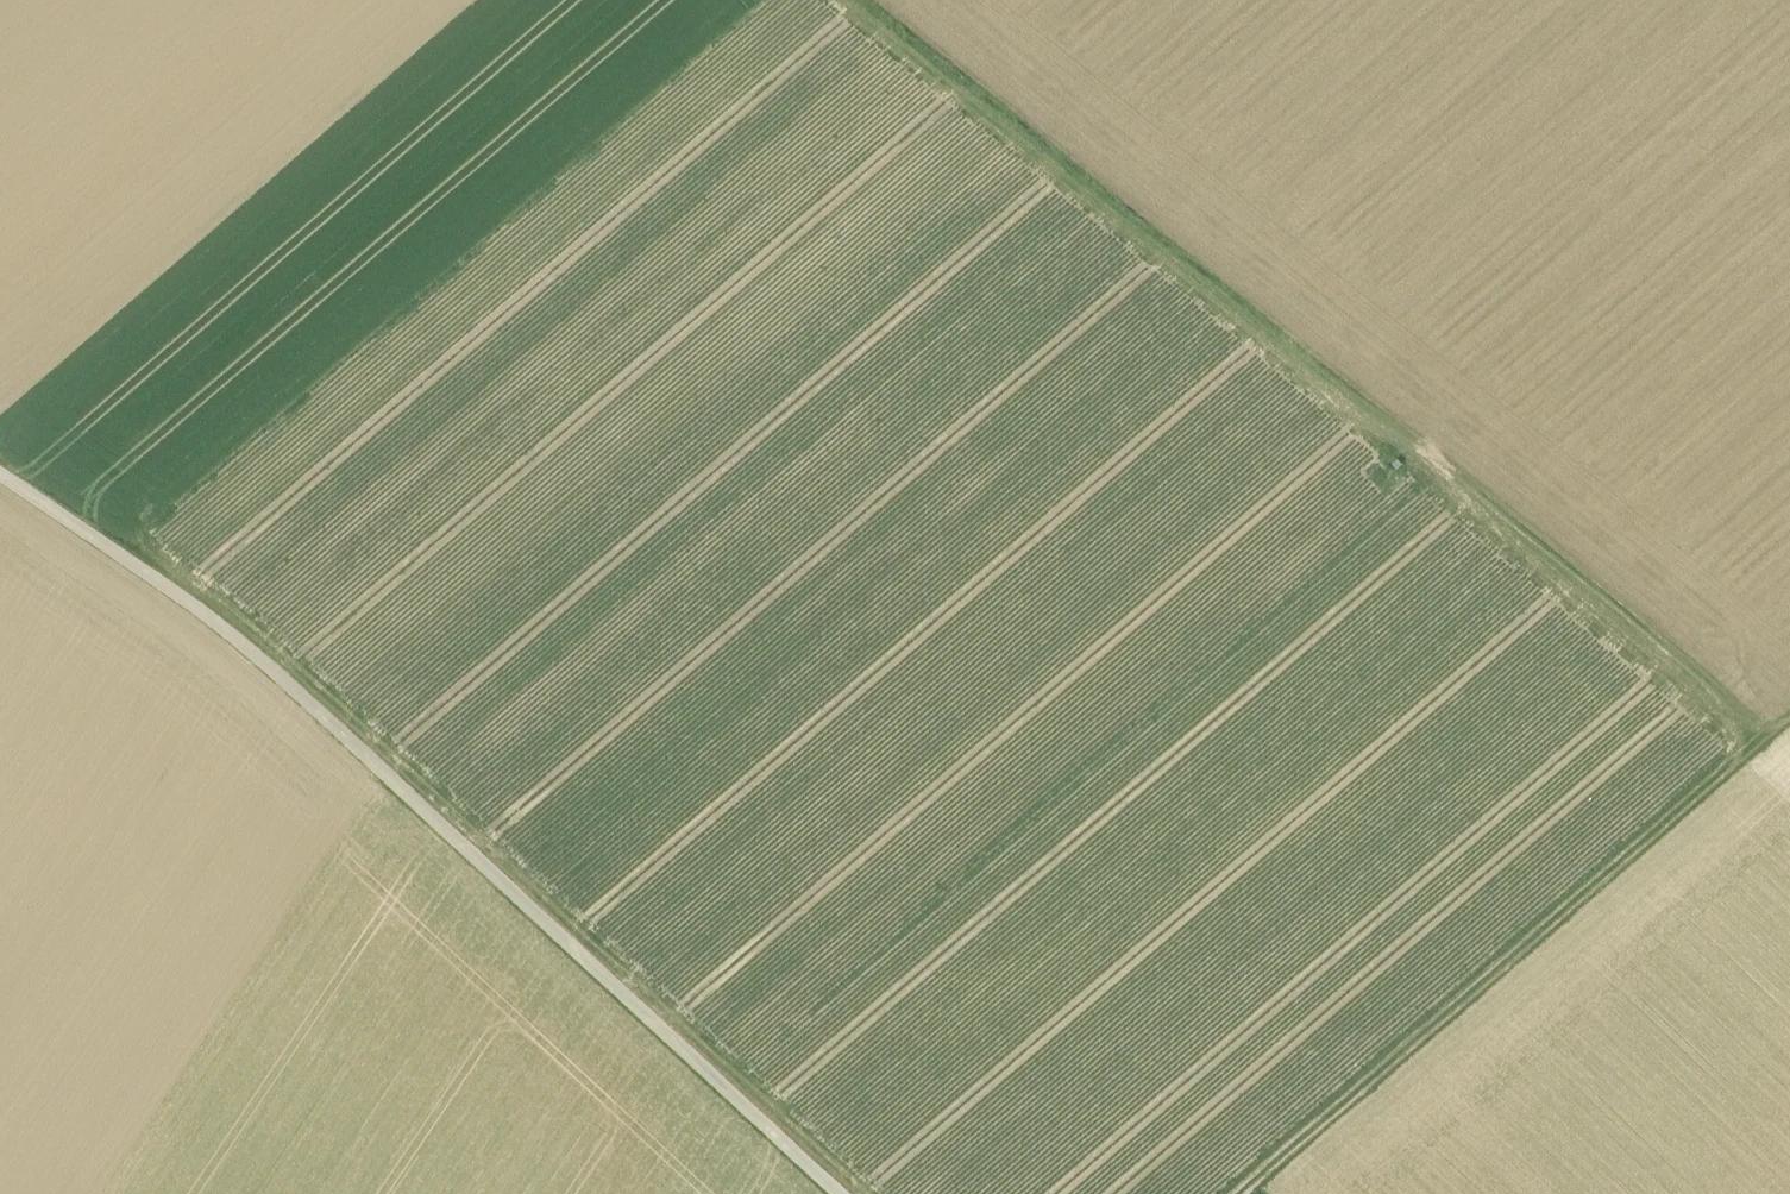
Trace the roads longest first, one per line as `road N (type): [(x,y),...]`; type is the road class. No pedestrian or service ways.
road 1 (track): [(863,0),(1778,731)]
road 2 (track): [(841,1193),(227,628),(0,474)]
road 3 (track): [(1789,721),(1247,1193)]

